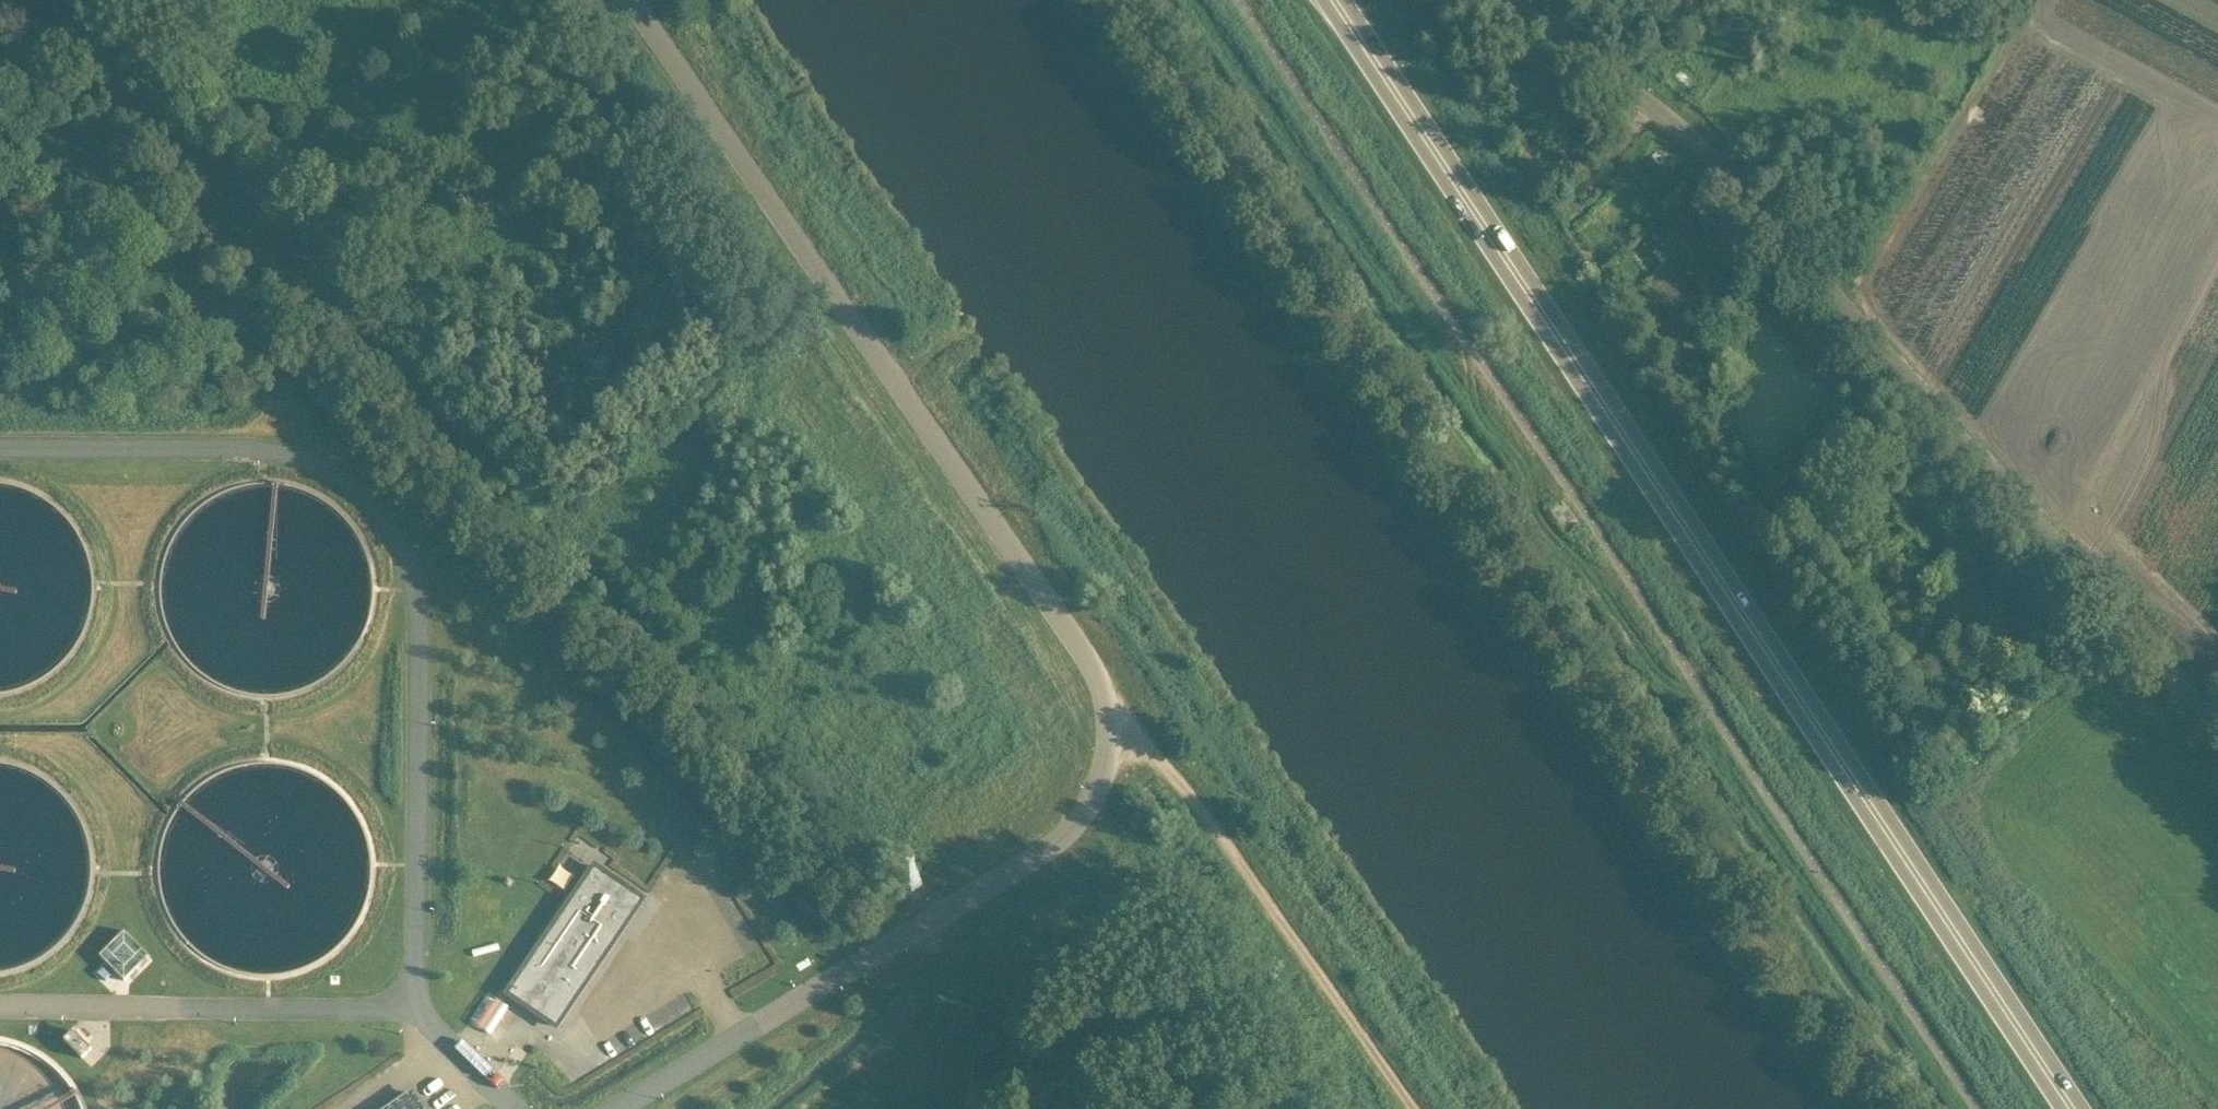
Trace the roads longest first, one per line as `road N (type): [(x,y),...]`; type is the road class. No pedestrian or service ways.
road 1 (primary): [(2072,1108),(1334,0)]
road 2 (unclassified): [(859,963),(925,930),(1052,843),(1102,767),(1118,711),(1107,663),(654,0)]
road 3 (unclassified): [(2217,707),(1722,155),(1547,0)]
road 4 (track): [(1118,711),(1226,814),(1439,1108)]

